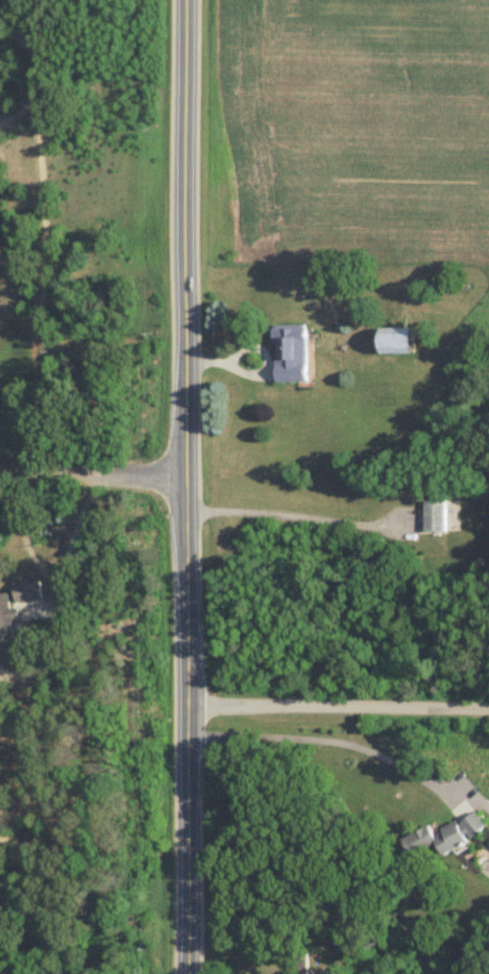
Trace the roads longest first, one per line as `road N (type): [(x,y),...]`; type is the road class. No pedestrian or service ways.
road 1 (tertiary): [(187,973),(185,0)]
road 2 (residential): [(187,705),(488,711)]
road 3 (residential): [(0,472),(185,475)]

